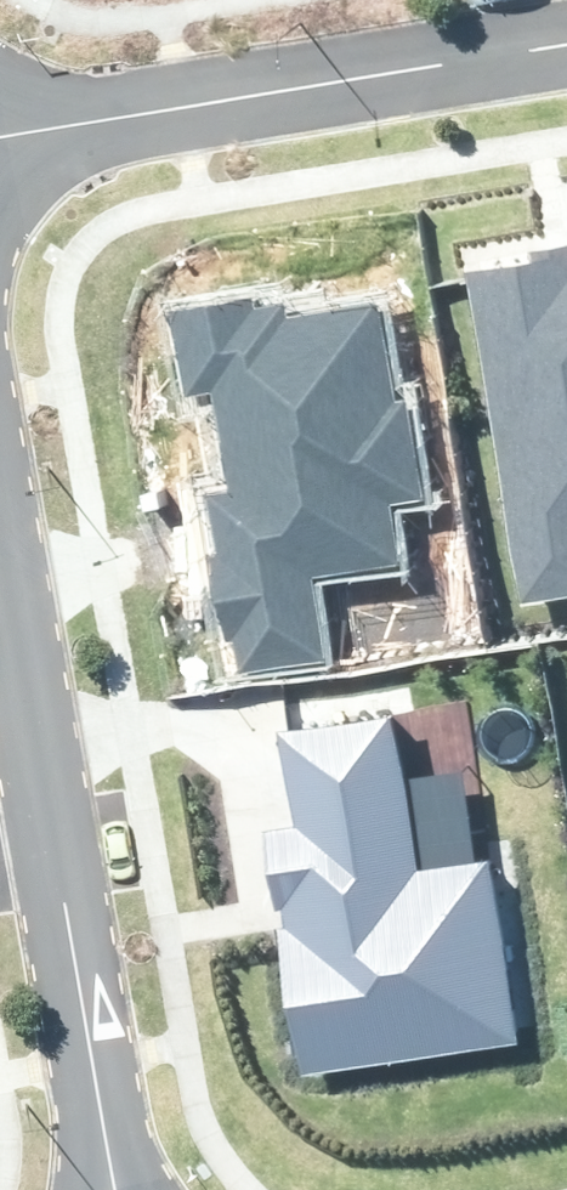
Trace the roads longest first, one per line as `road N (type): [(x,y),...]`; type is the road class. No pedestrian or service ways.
road 1 (residential): [(0,137),(566,42)]
road 2 (residential): [(0,507),(92,1059)]
road 3 (residential): [(92,1059),(133,1189)]
road 4 (residential): [(112,1189),(92,1059)]

